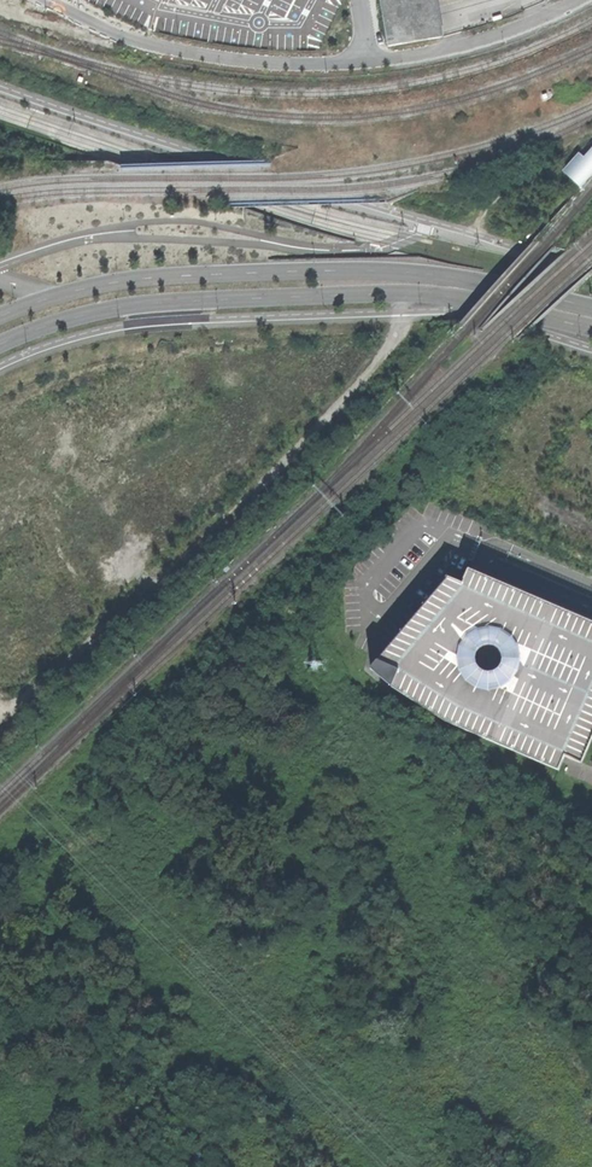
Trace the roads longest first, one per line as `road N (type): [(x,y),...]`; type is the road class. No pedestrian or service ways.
road 1 (primary): [(0,346),(146,304),(407,293),(591,329)]
road 2 (primary): [(591,307),(467,279),(314,271),(118,284),(0,318)]
road 3 (track): [(392,316),(378,358),(316,432),(0,720)]
road 4 (unclassified): [(357,61),(268,63),(190,52),(119,33),(50,0)]
road 5 (unclassified): [(580,0),(471,44),(357,61)]

